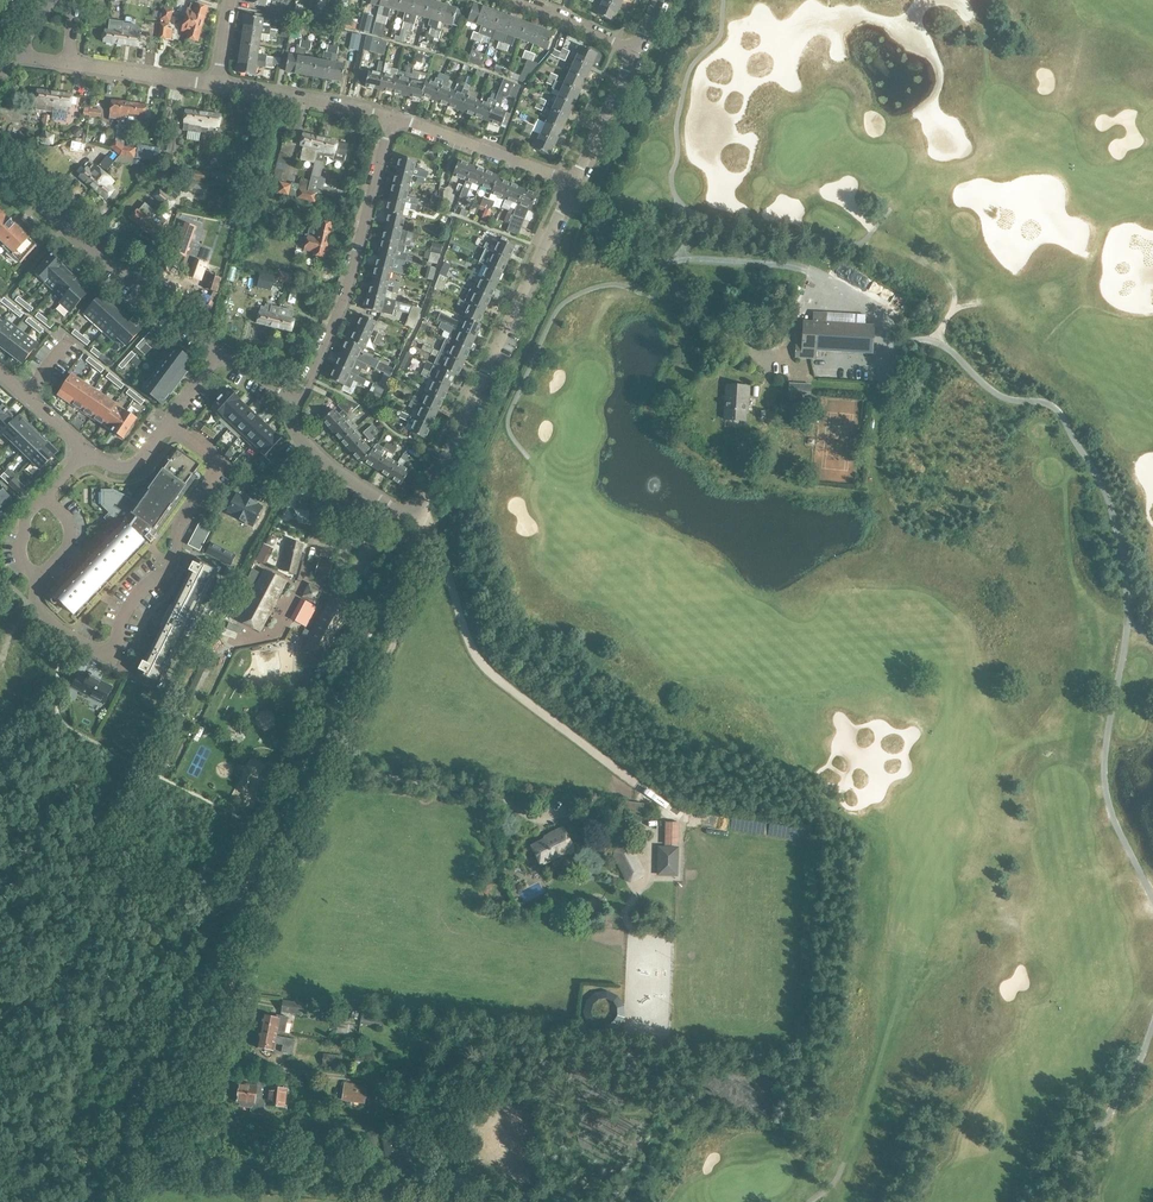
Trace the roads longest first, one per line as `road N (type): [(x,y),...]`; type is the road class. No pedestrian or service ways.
road 1 (track): [(137,1201),(437,548)]
road 2 (residential): [(168,424),(212,457),(216,474),(180,523),(168,569),(133,601),(119,643),(98,651),(47,619),(37,606),(39,577)]
road 3 (residential): [(416,518),(572,184)]
road 4 (residential): [(390,116),(345,299),(297,398)]
road 5 (residential): [(218,352),(0,171)]
road 6 (residential): [(390,116),(572,184)]
road 7 (residential): [(297,398),(294,426),(322,462),(416,518)]
road 8 (residential): [(390,116),(217,86)]
road 9 (residential): [(217,86),(68,62)]
road 10 (residential): [(572,184),(635,48)]
road 11 (residential): [(512,0),(635,48)]

